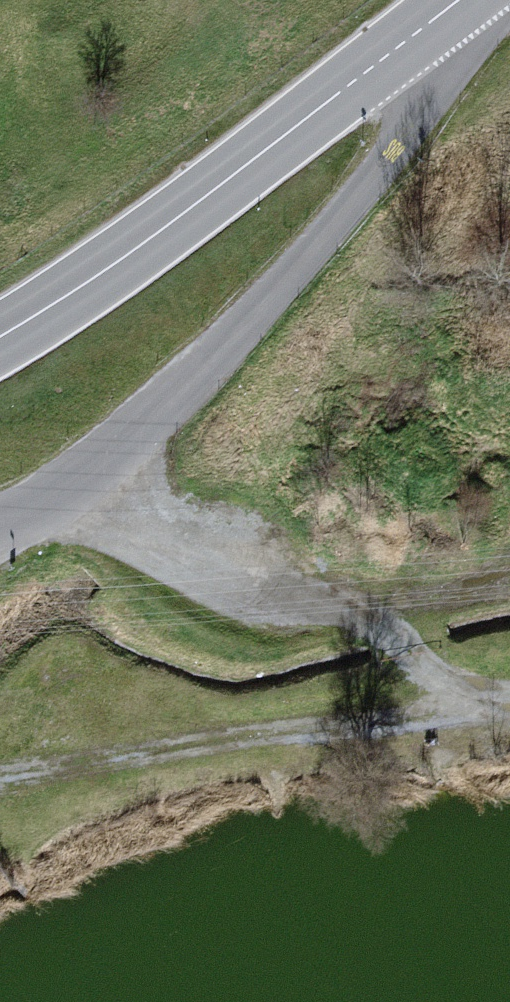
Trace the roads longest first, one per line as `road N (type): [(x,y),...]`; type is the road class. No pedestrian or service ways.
road 1 (unclassified): [(450,8),(450,52),(435,92),(390,162),(169,399),(75,484)]
road 2 (tertiary): [(0,340),(143,244),(450,8)]
road 3 (track): [(248,579),(374,615),(472,711)]
road 4 (unclassified): [(75,484),(122,532),(189,565),(248,579)]
road 5 (track): [(374,615),(509,588)]

